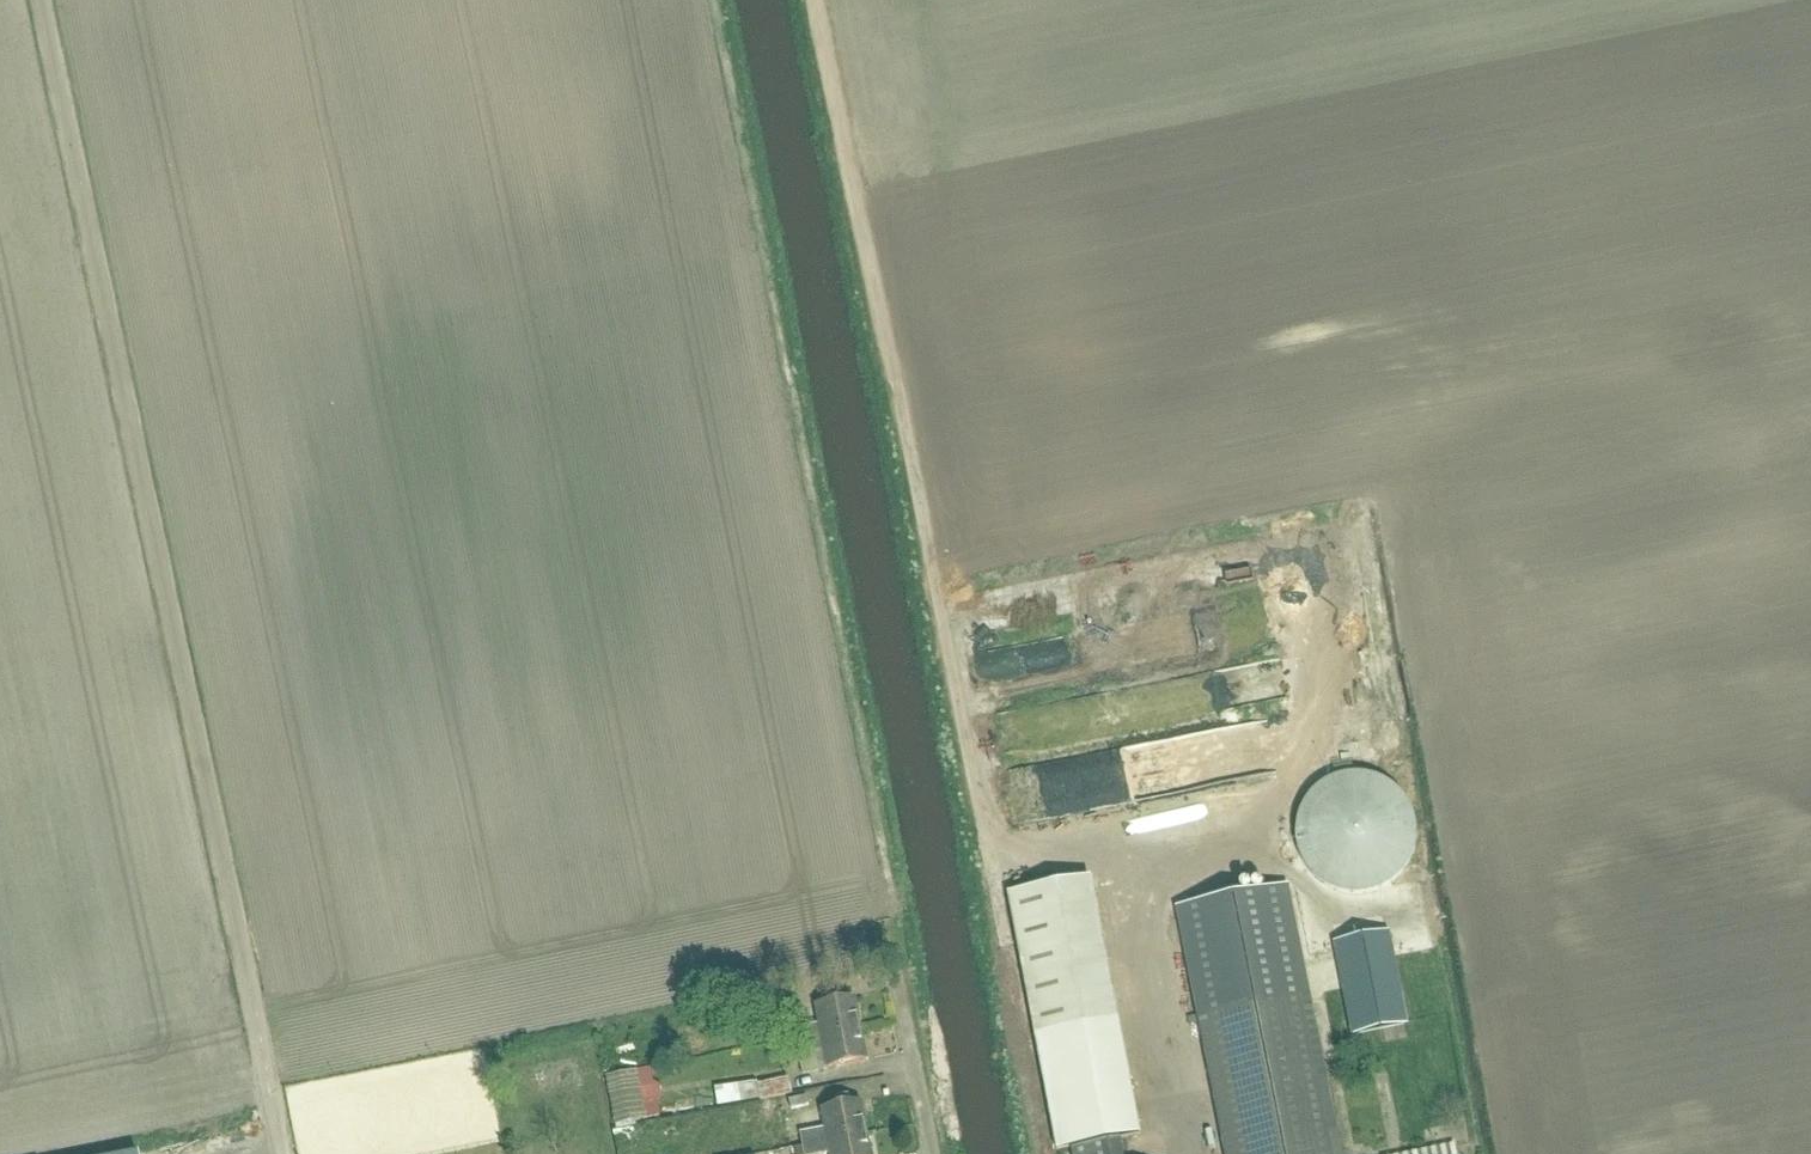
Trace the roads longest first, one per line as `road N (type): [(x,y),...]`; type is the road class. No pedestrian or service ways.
road 1 (unclassified): [(285,1153),(40,0)]
road 2 (track): [(949,680),(817,0)]
road 3 (residential): [(930,1153),(884,924)]

